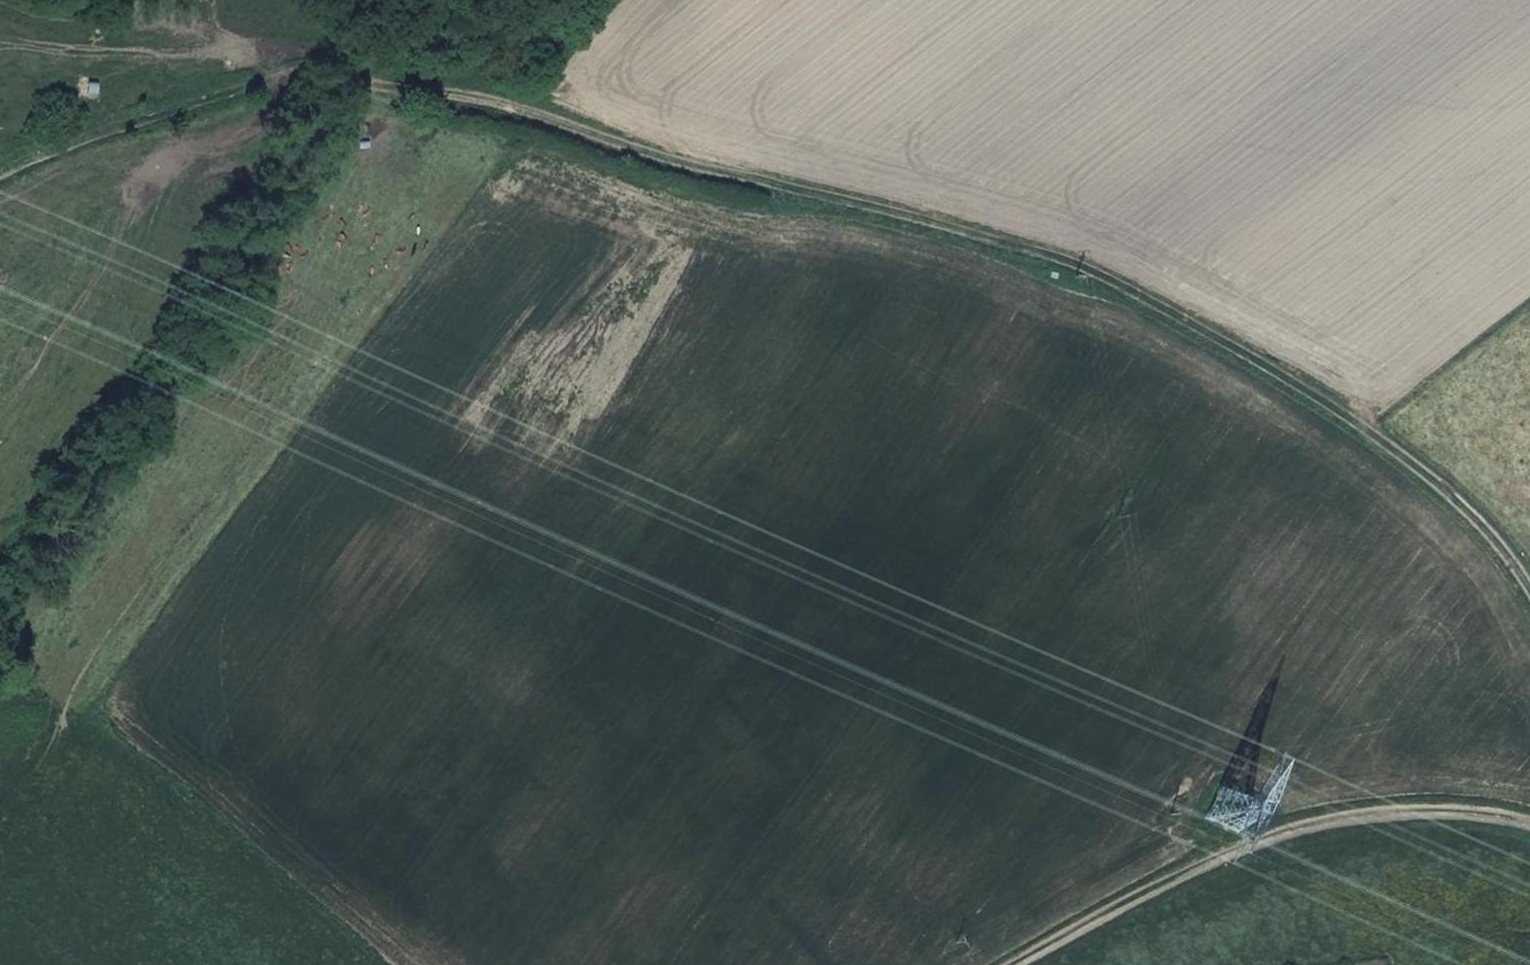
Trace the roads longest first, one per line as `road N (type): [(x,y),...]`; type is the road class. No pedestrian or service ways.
road 1 (track): [(1529,588),(1448,491),(1365,426),(1113,278),(882,208),(696,166),(559,120),(477,98),(291,77),(29,158),(0,174)]
road 2 (track): [(1529,826),(1496,815),(1421,812),(1340,819),(1163,888),(1019,964)]

